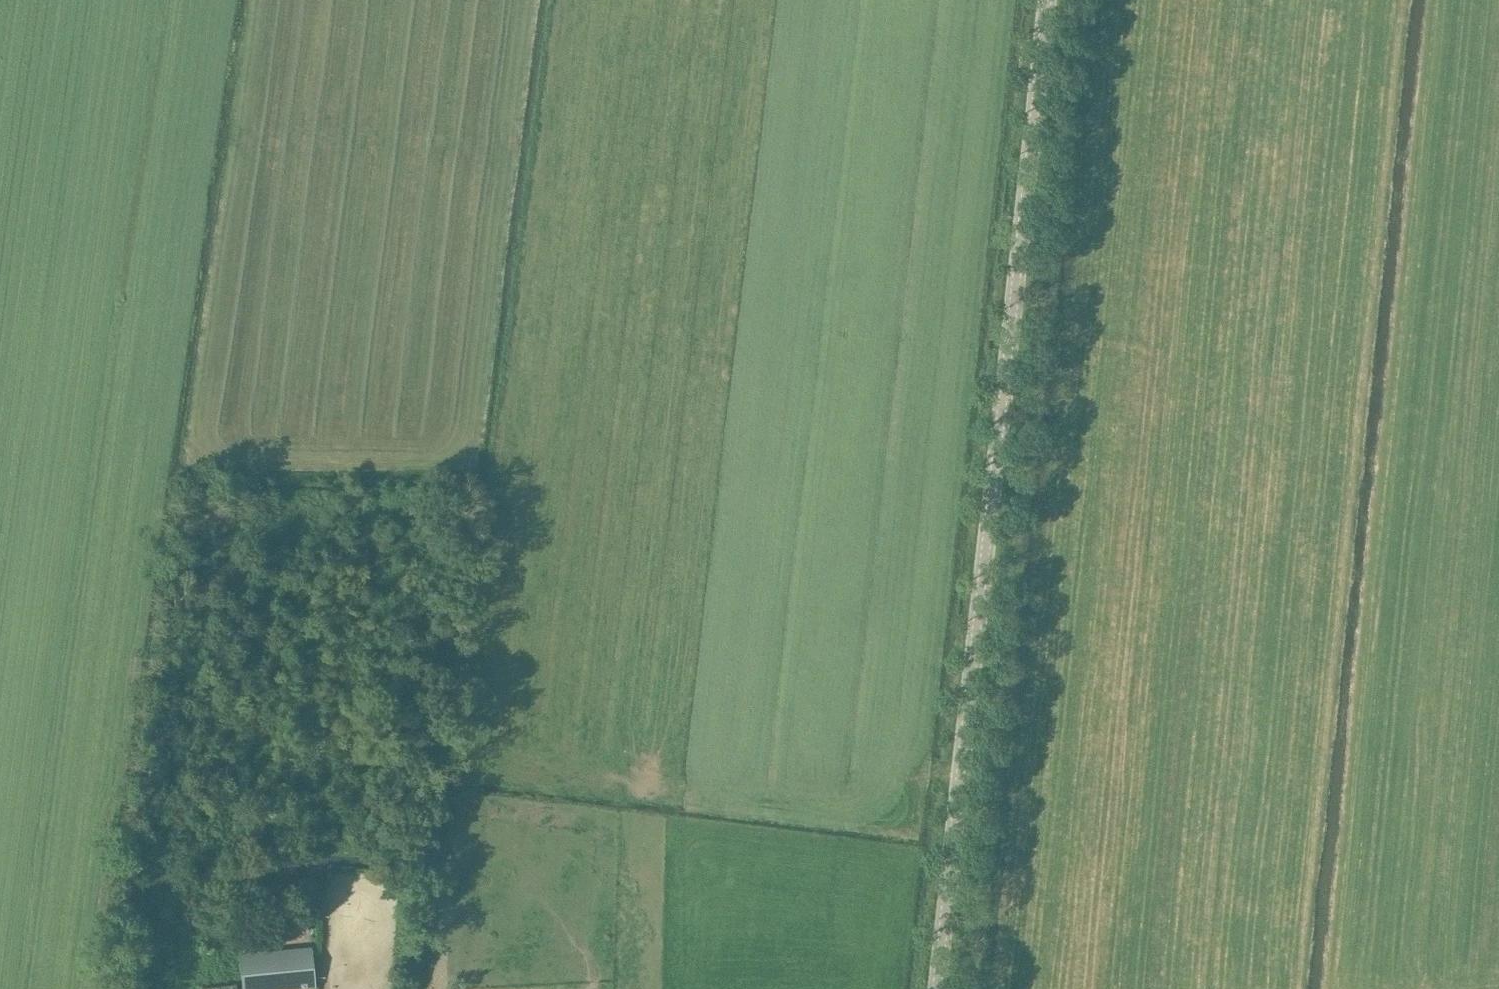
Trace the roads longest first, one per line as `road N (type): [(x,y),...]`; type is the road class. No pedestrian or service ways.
road 1 (unclassified): [(927,988),(1043,0)]

